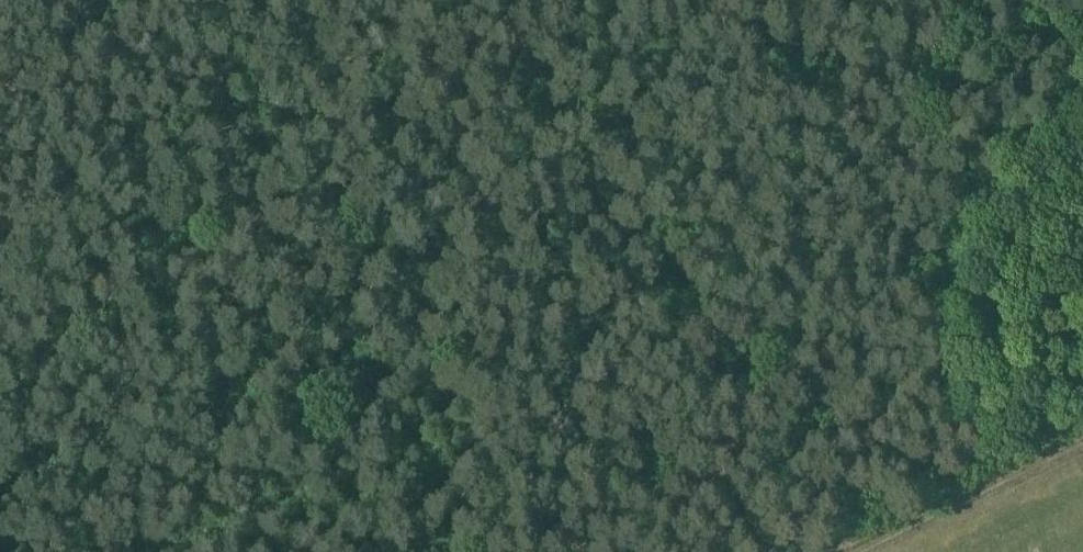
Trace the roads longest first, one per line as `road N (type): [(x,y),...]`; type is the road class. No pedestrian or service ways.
road 1 (track): [(859,551),(1082,443)]
road 2 (track): [(0,119),(193,0)]

